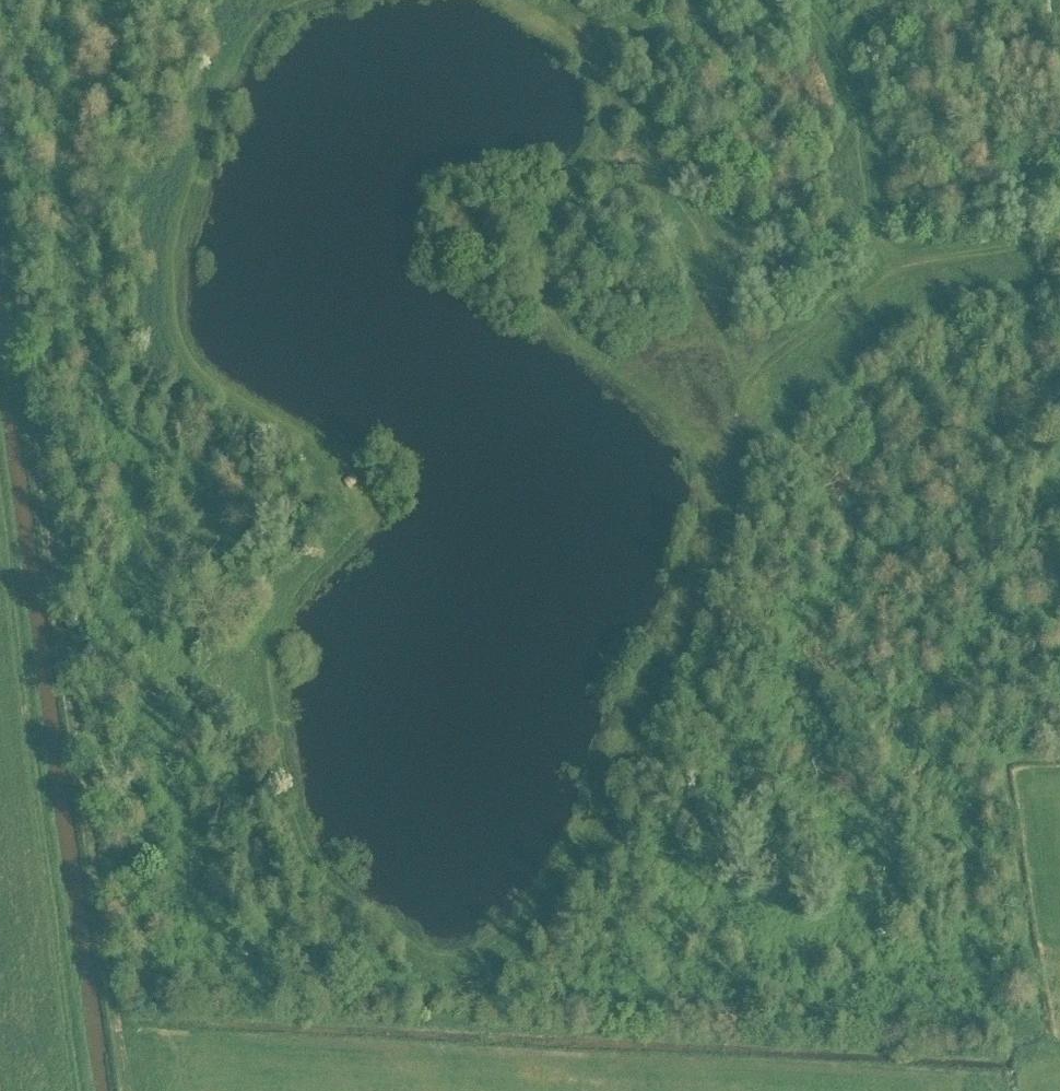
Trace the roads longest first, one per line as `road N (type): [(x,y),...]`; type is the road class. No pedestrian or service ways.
road 1 (track): [(0,490),(78,1090)]

